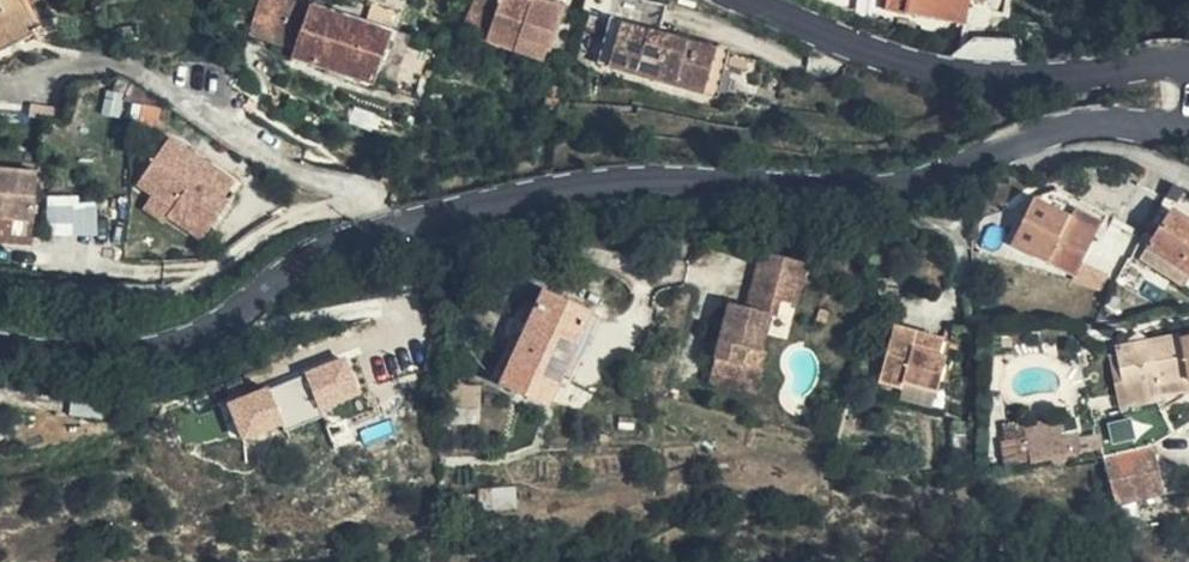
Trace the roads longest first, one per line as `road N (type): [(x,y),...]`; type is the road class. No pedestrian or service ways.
road 1 (tertiary): [(0,335),(92,343),(184,334),(334,238),(513,189),(671,166),(887,182),(1049,130),(1188,120)]
road 2 (tertiary): [(1188,61),(981,77),(879,55),(752,0)]

